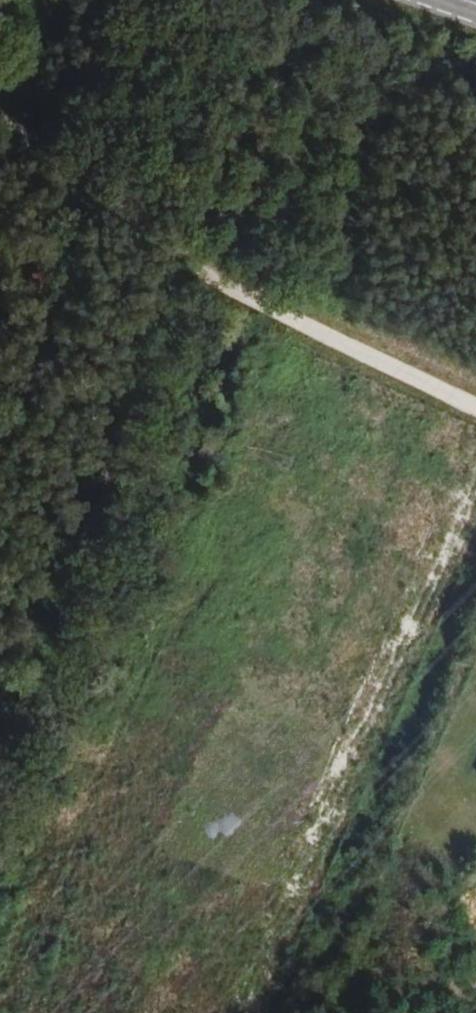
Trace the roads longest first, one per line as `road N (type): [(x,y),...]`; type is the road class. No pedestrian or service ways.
road 1 (track): [(0,128),(475,406)]

